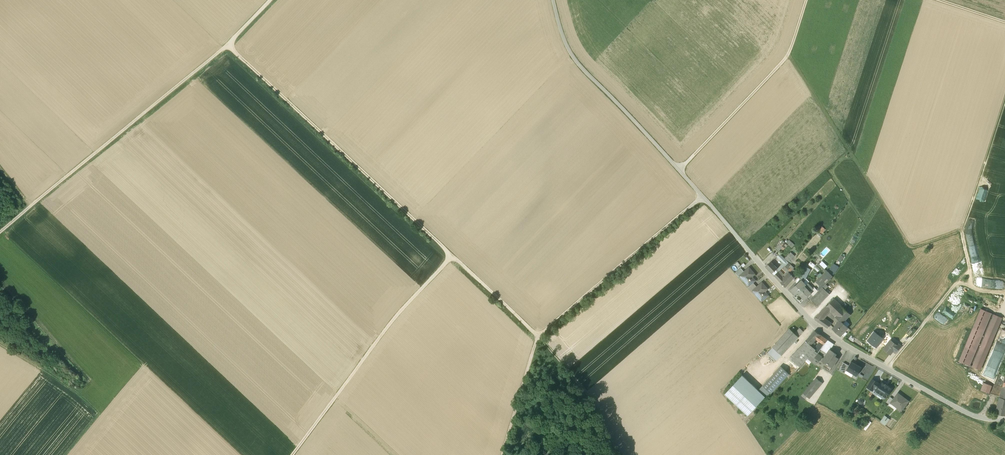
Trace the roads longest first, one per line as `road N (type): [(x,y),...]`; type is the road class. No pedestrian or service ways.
road 1 (track): [(227,44),(540,338)]
road 2 (unclassified): [(749,251),(579,65),(555,0)]
road 3 (residential): [(1004,419),(960,411),(825,333),(749,251)]
road 4 (track): [(227,44),(0,231)]
road 5 (track): [(1004,98),(962,230),(910,247),(867,179)]
road 6 (track): [(296,454),(446,260)]
road 7 (track): [(679,170),(788,56),(807,0)]
road 8 (track): [(540,338),(702,196)]
road 9 (track): [(0,346),(57,377),(99,414),(65,454)]
road 10 (track): [(788,56),(867,179)]
road 11 (track): [(540,338),(597,408),(617,454)]
road 12 (track): [(507,454),(540,338)]
road 13 (track): [(962,230),(968,267),(916,331)]

